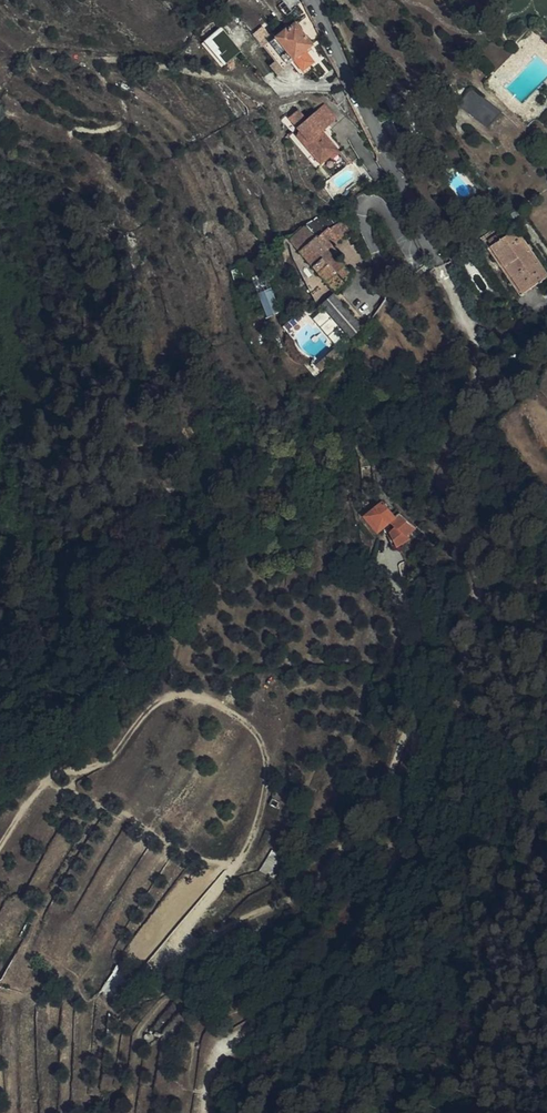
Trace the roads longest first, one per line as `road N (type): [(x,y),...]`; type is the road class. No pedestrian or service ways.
road 1 (track): [(352,939),(397,859),(415,727),(404,732),(379,797),(316,885),(188,947),(187,929),(233,870)]
road 2 (track): [(440,267),(480,349),(451,446),(477,601),(442,798),(411,877)]
road 3 (track): [(233,870),(256,827),(267,779),(262,743),(230,713),(203,699),(163,698),(108,763),(56,773)]
road 4 (residential): [(310,0),(440,267)]
road 5 (track): [(206,1112),(221,1051),(301,992),(352,939)]
road 6 (track): [(415,727),(416,660),(384,549)]

